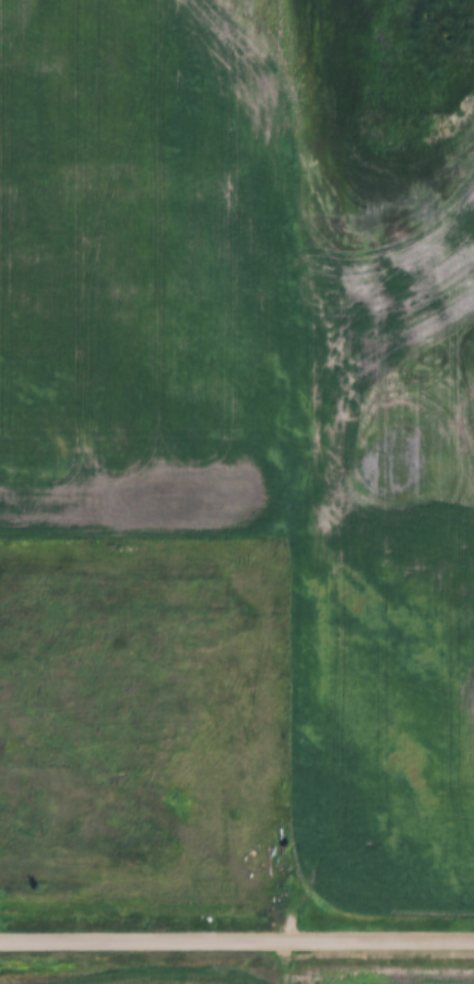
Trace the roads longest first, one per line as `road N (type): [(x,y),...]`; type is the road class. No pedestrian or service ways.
road 1 (residential): [(0,939),(473,936)]

